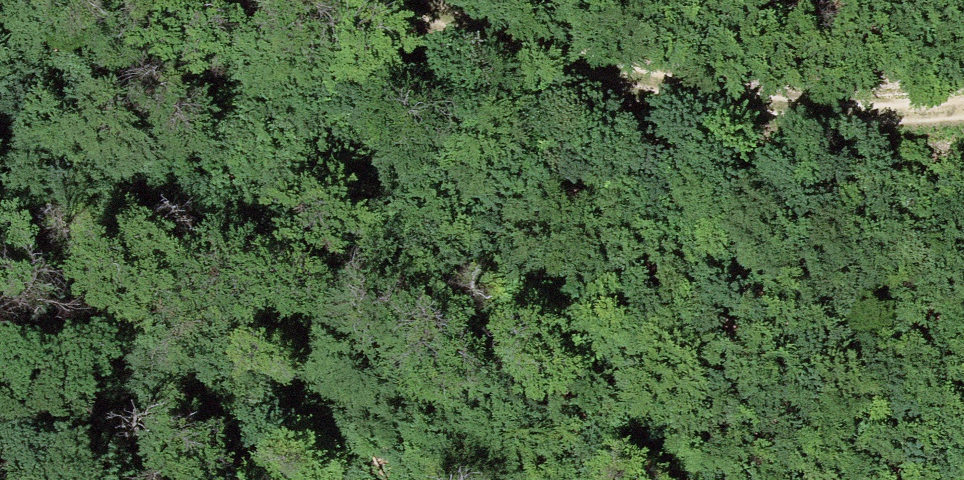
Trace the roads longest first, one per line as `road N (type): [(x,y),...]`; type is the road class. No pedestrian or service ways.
road 1 (track): [(963,115),(877,120),(689,99),(385,0)]
road 2 (track): [(339,0),(504,246),(678,479)]

